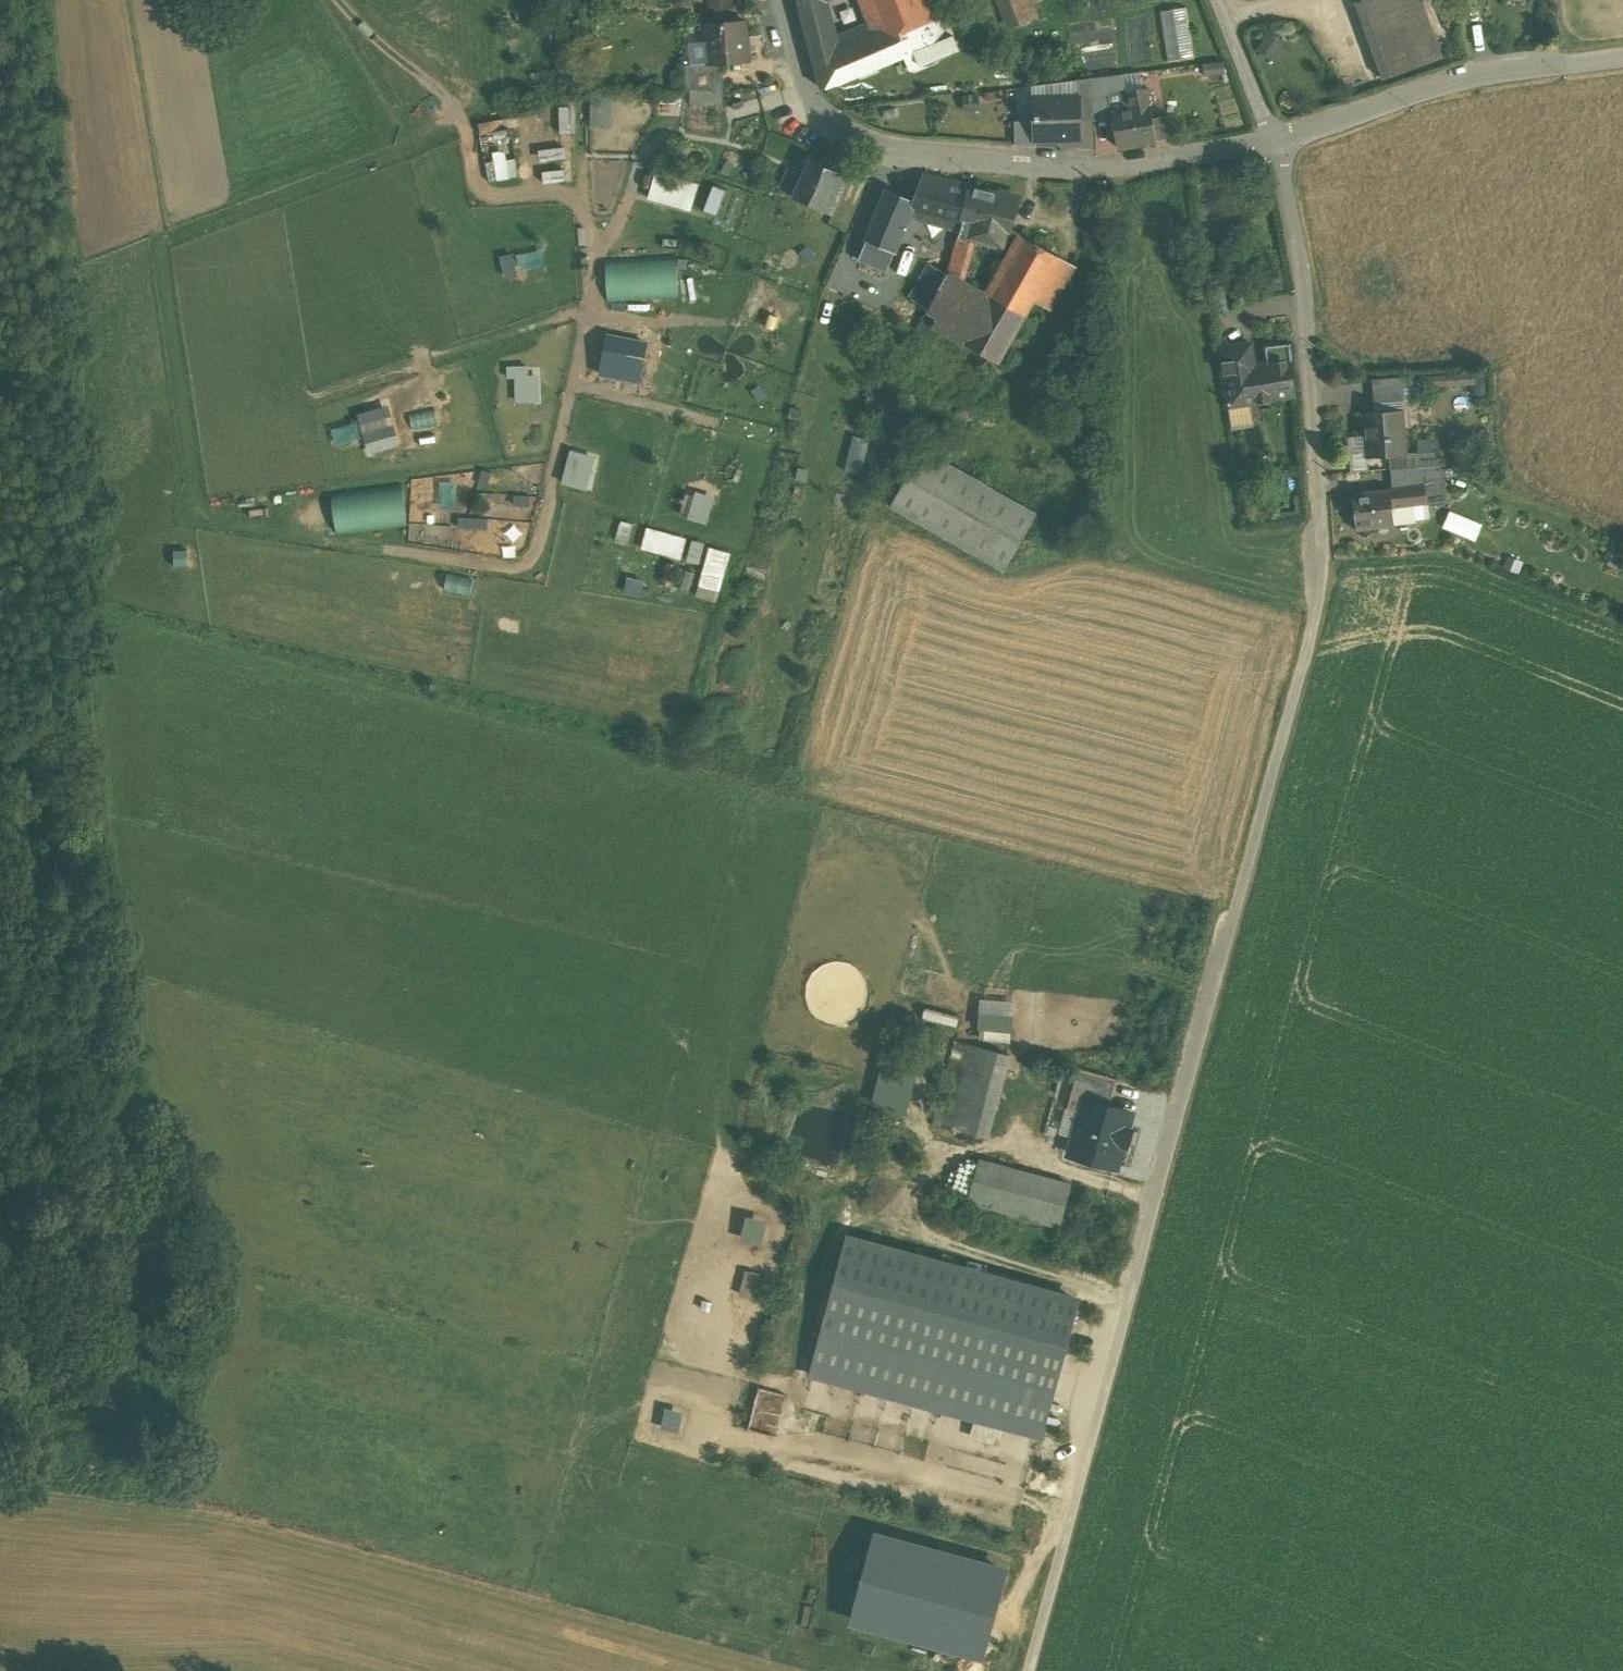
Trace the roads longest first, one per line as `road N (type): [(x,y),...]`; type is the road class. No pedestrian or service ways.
road 1 (unclassified): [(1321,575),(1311,638),(1137,1269)]
road 2 (tertiary): [(1275,140),(1105,169),(905,152),(820,116),(779,0)]
road 3 (residential): [(1275,140),(1302,272),(1321,575)]
road 4 (track): [(1137,1269),(1027,1670)]
road 5 (tertiary): [(1622,55),(1469,75),(1275,140)]
road 6 (residential): [(1221,0),(1275,140)]

